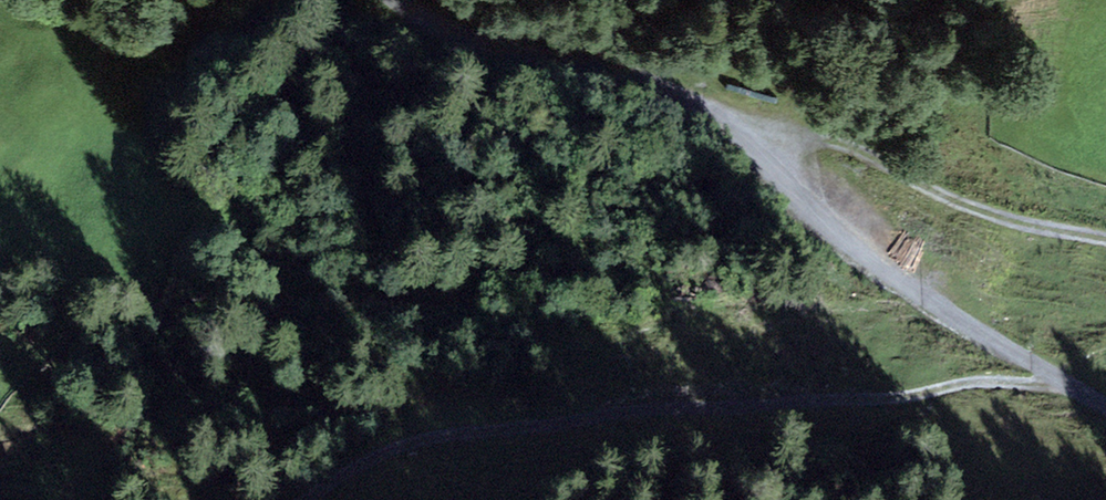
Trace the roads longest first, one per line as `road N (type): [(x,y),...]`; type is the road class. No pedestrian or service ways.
road 1 (track): [(315,499),(444,434),(897,397),(1048,376)]
road 2 (track): [(723,136),(948,322),(1105,414)]
road 3 (track): [(723,136),(826,137),(975,211),(1105,241)]
road 4 (track): [(422,0),(621,70),(723,136)]

